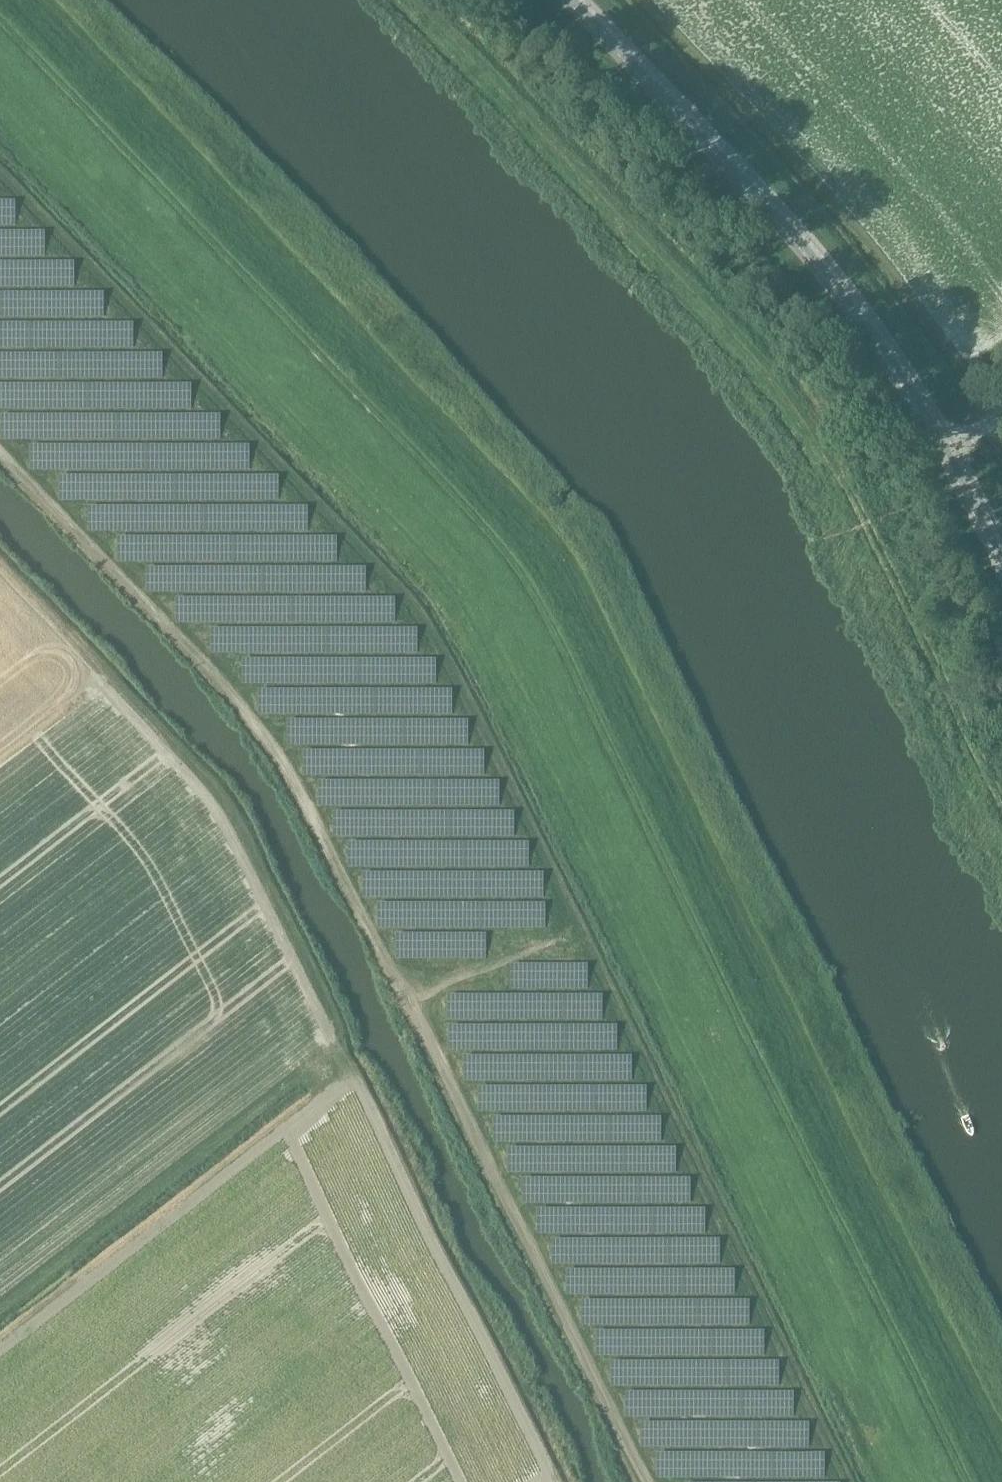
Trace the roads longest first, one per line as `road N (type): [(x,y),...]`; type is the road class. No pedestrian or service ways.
road 1 (secondary): [(1001,575),(914,399),(828,279),(561,0)]

